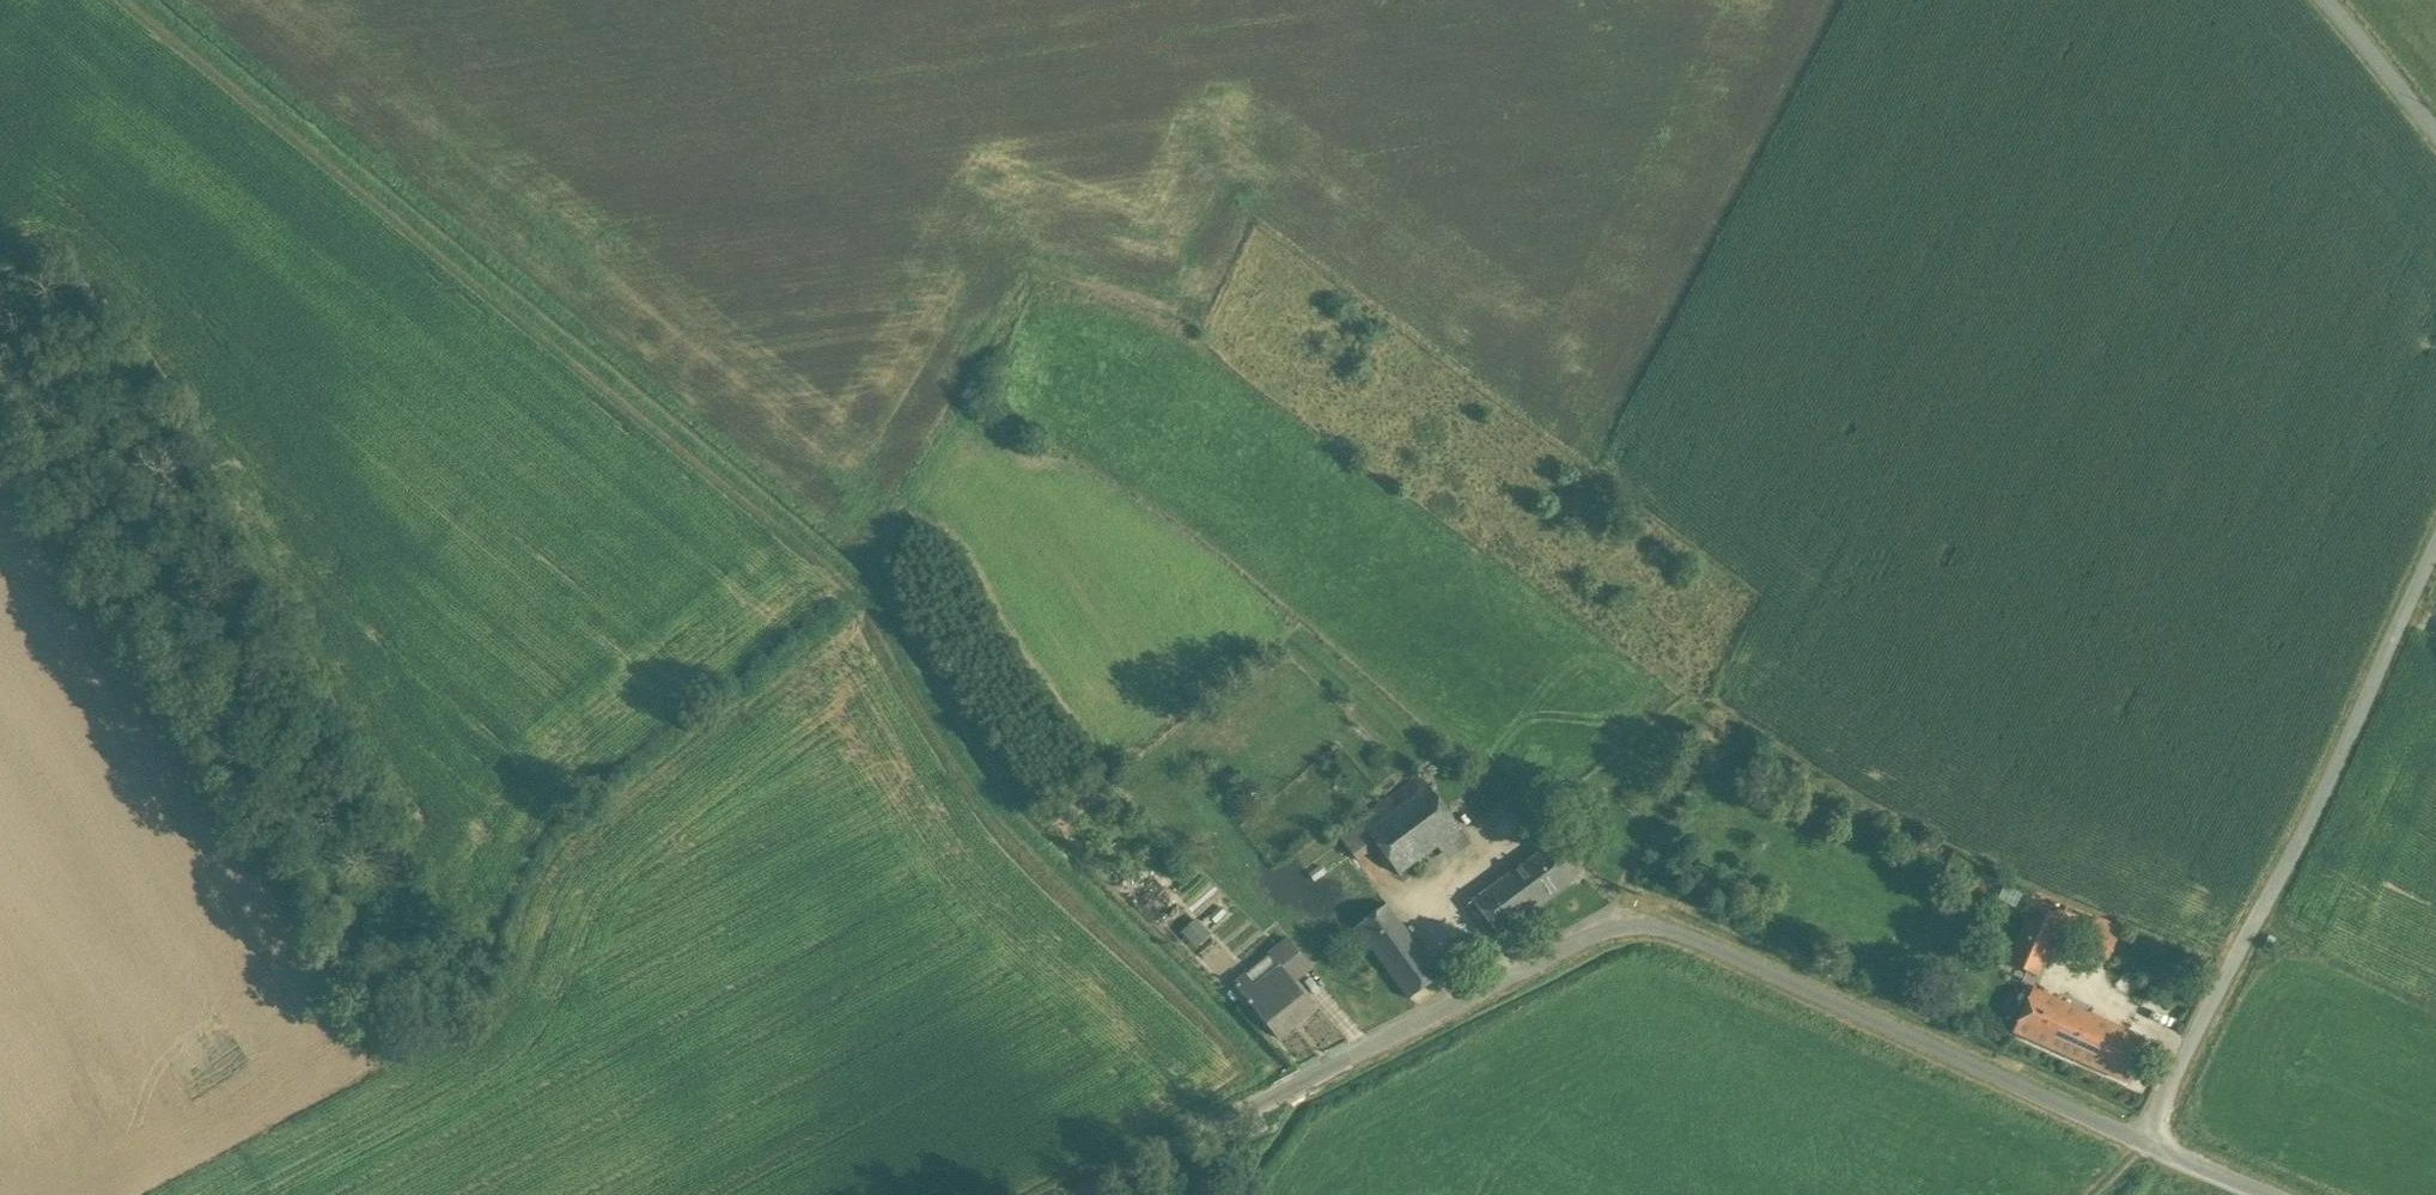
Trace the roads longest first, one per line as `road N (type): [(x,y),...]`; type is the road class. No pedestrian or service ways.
road 1 (track): [(1079,1194),(1627,913),(2284,1194)]
road 2 (track): [(2150,1141),(2339,773),(2435,556)]
road 3 (track): [(1506,975),(1456,911),(1450,883),(1505,831)]
road 4 (track): [(2325,0),(2435,135)]

